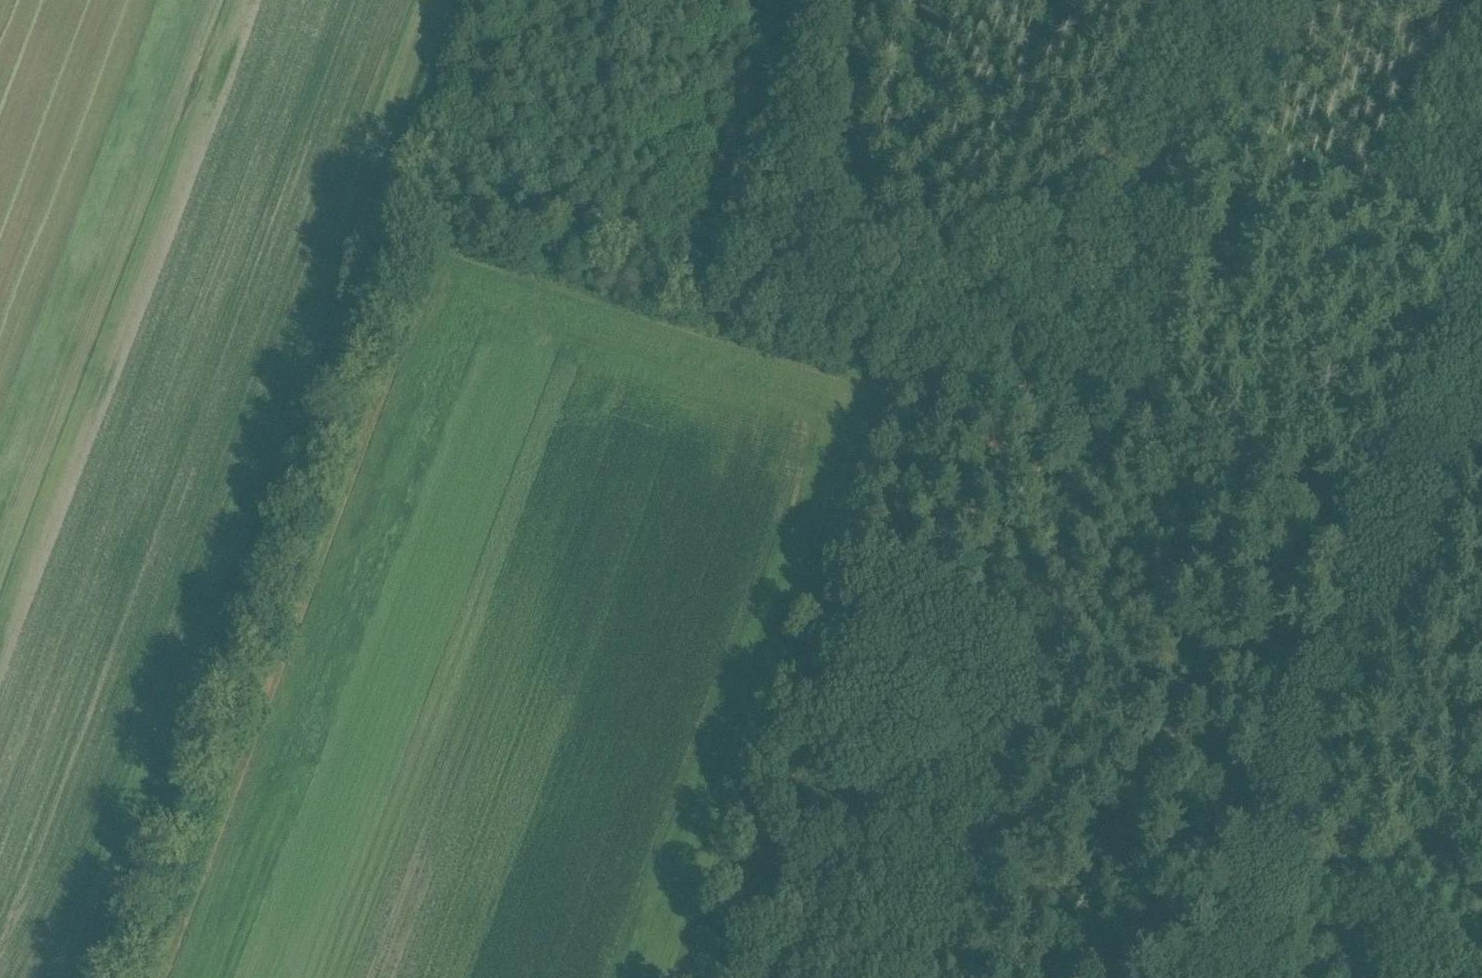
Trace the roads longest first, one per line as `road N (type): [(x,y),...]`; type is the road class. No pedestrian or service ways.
road 1 (track): [(1377,549),(999,415),(1151,0)]
road 2 (track): [(1209,977),(1481,283)]

